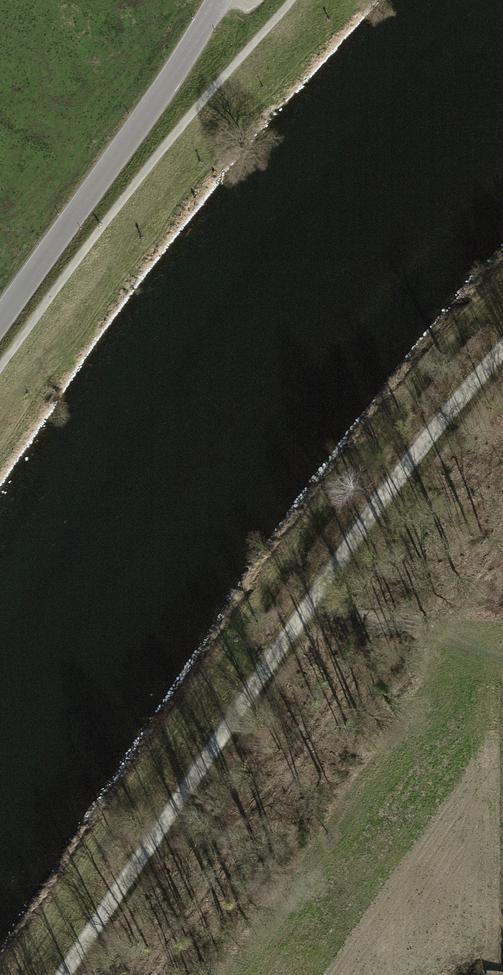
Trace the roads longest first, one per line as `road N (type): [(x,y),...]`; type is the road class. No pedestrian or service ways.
road 1 (track): [(64,974),(389,482),(502,348)]
road 2 (tertiary): [(0,320),(215,0)]
road 3 (track): [(308,604),(502,654)]

